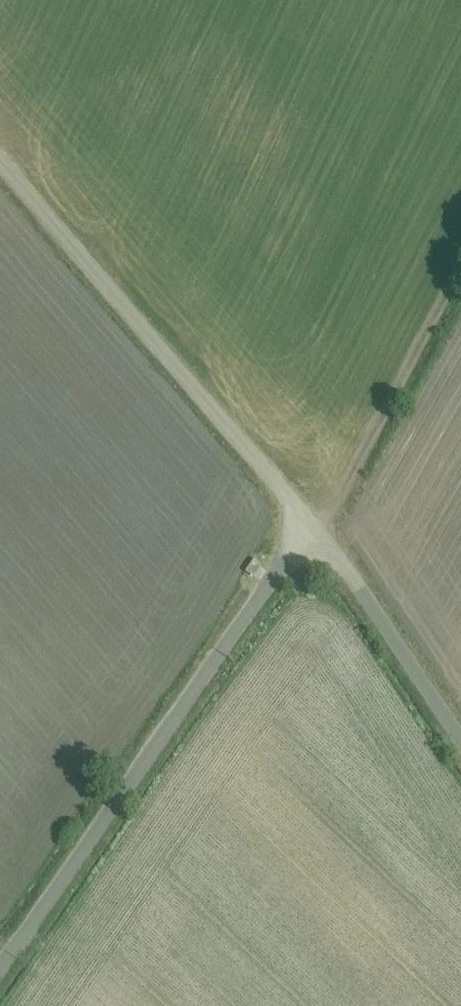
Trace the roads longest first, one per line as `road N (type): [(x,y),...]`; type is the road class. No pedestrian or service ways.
road 1 (unclassified): [(312,529),(0,976)]
road 2 (unclassified): [(312,529),(0,166)]
road 3 (track): [(312,529),(335,508),(460,283)]
road 4 (unclassified): [(460,747),(312,529)]

